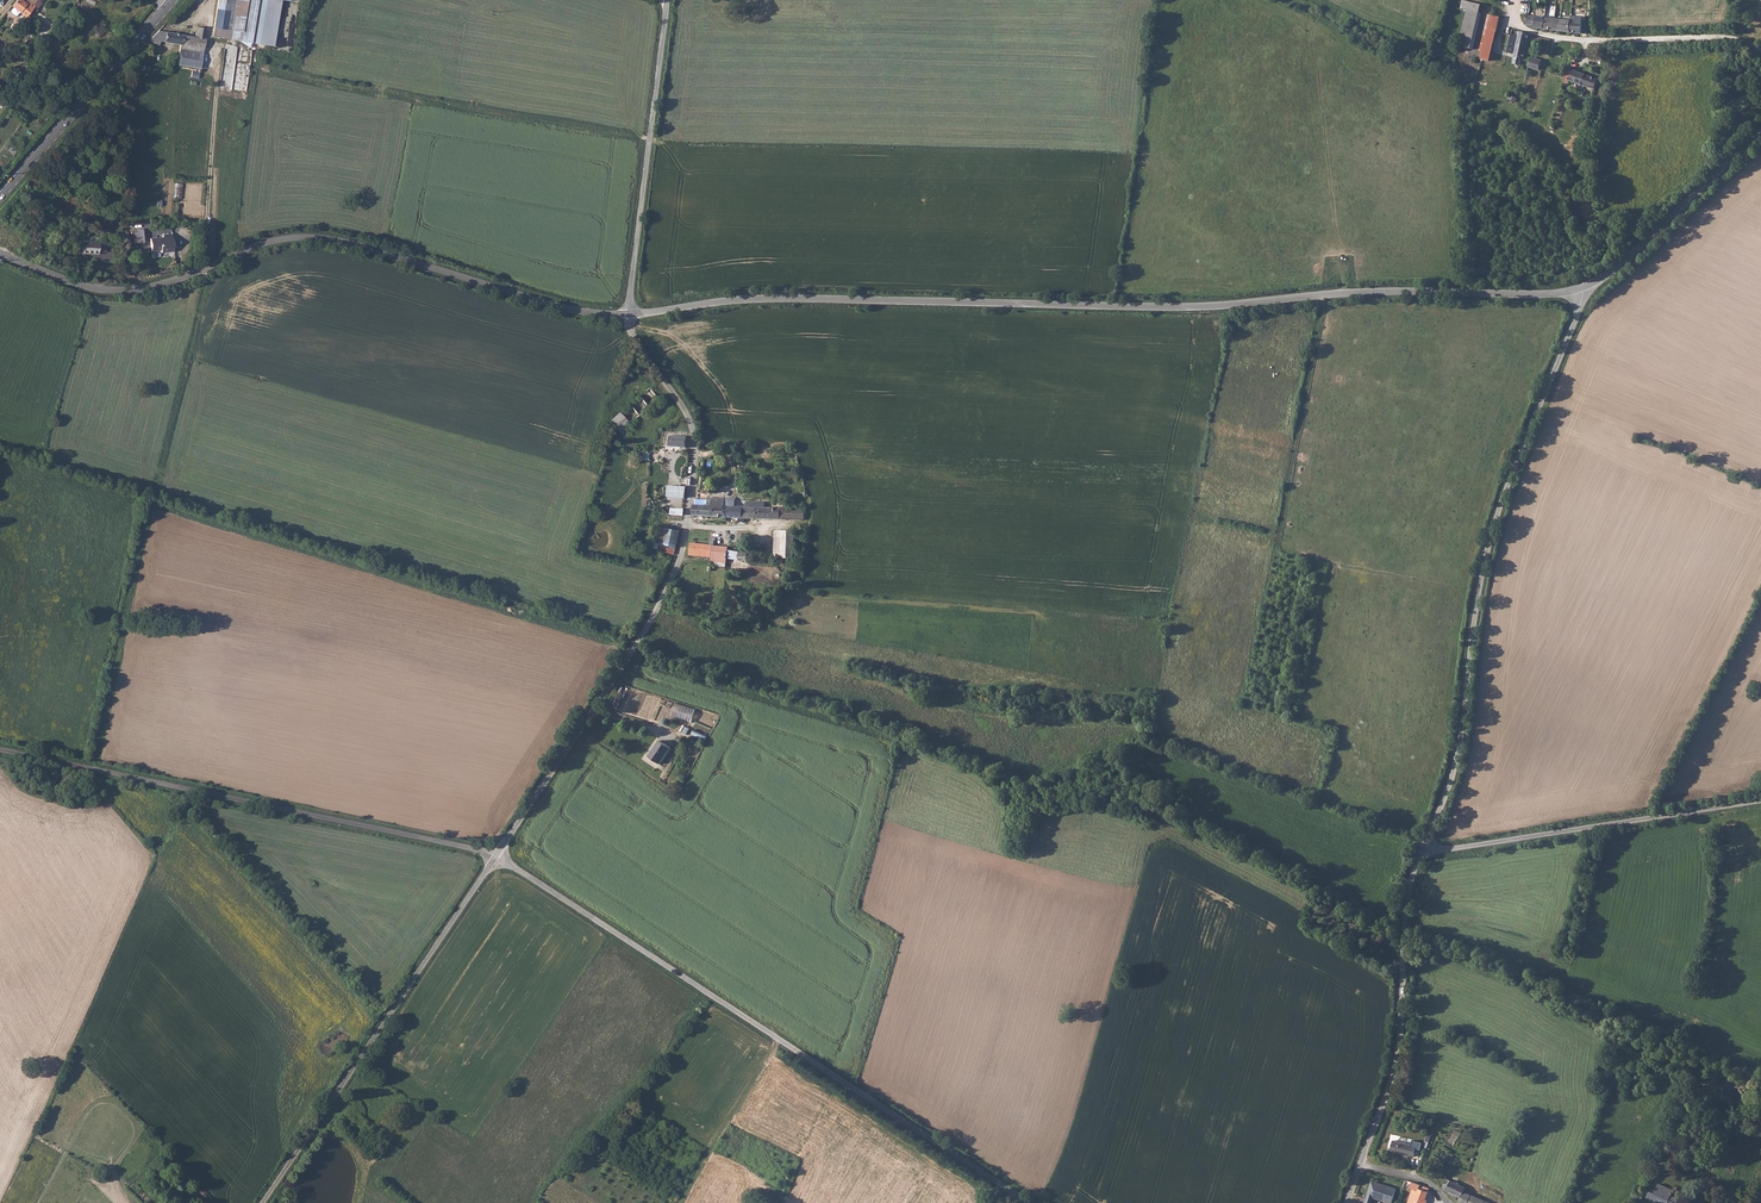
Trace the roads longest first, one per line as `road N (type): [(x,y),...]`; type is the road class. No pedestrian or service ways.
road 1 (unclassified): [(1581,288),(1174,307),(756,299),(628,314)]
road 2 (unclassified): [(628,314),(562,308),(325,238),(267,242),(135,290),(89,287),(0,255)]
road 3 (unclassified): [(496,857),(1030,1202)]
road 4 (unclassified): [(628,314),(694,437),(681,552),(651,621),(496,857)]
road 5 (unclassified): [(1423,847),(1455,765),(1486,556),(1581,288)]
road 6 (unclassified): [(0,750),(496,857)]
road 7 (unclassified): [(496,857),(262,1202)]
road 8 (unclassified): [(1760,800),(1423,847)]
road 9 (unclassified): [(1360,1163),(1398,1055),(1407,897),(1423,847)]
road 10 (unclassified): [(668,0),(628,314)]
road 11 (track): [(1760,49),(1740,38),(1562,41),(1520,26),(1512,0)]
road 12 (primary): [(169,4),(0,196)]
road 13 (unclassified): [(1760,132),(1625,260),(1581,288)]
road 14 (track): [(777,1038),(680,1202)]

